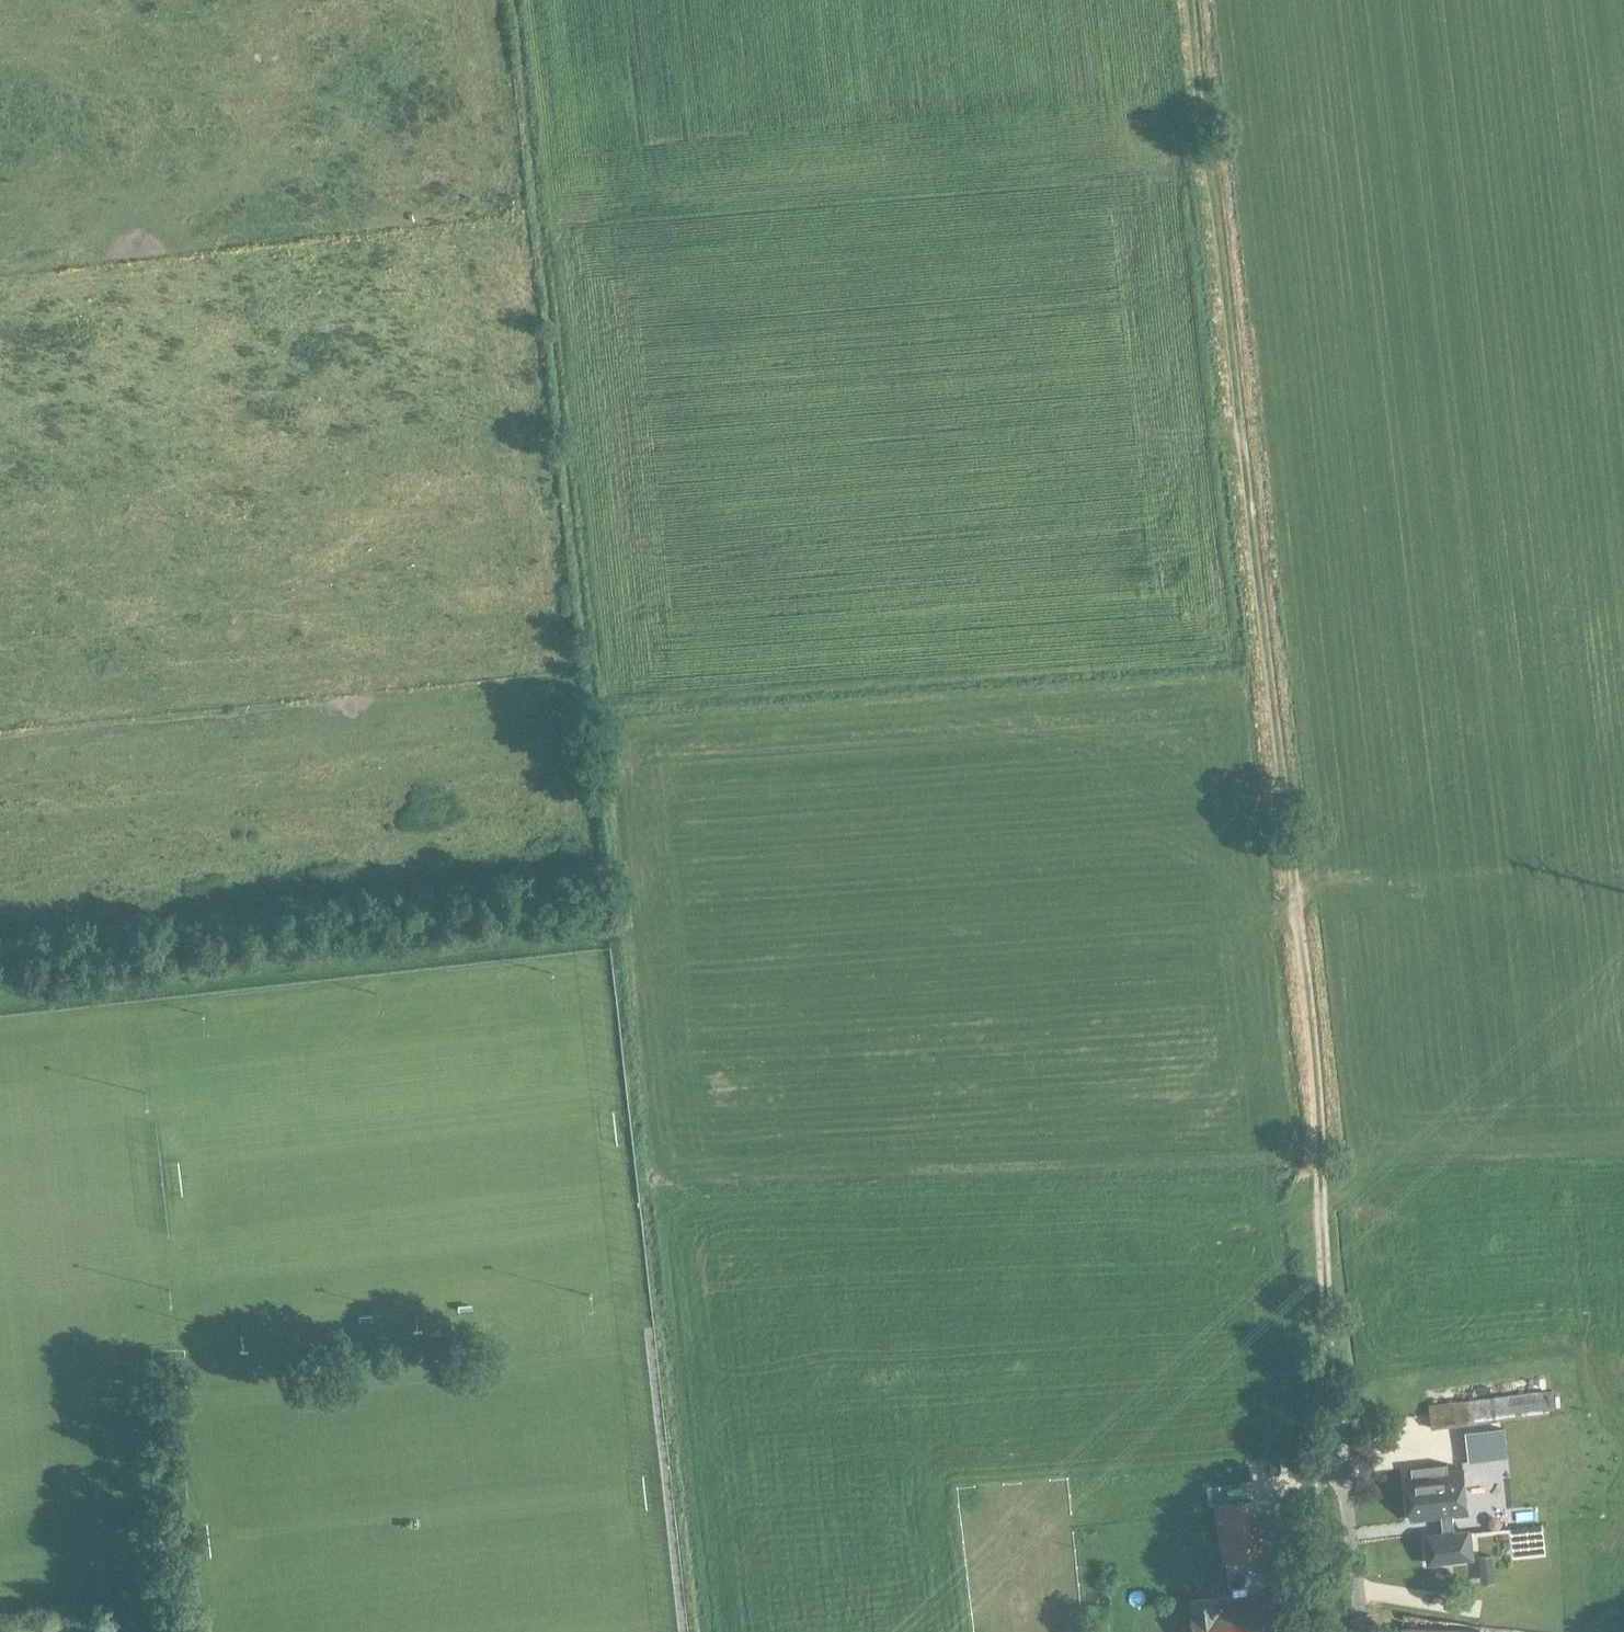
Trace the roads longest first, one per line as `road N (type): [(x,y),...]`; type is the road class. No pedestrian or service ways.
road 1 (track): [(1341,1447),(1324,1314),(1310,1053),(1187,0)]
road 2 (residential): [(1361,1631),(1341,1447)]

